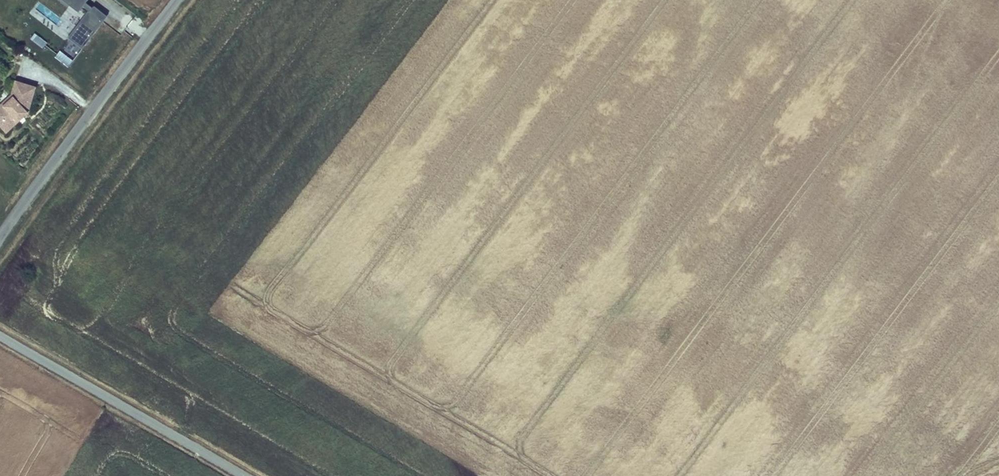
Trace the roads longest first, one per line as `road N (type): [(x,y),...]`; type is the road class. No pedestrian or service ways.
road 1 (unclassified): [(180,0),(0,240)]
road 2 (unclassified): [(0,336),(243,475)]

